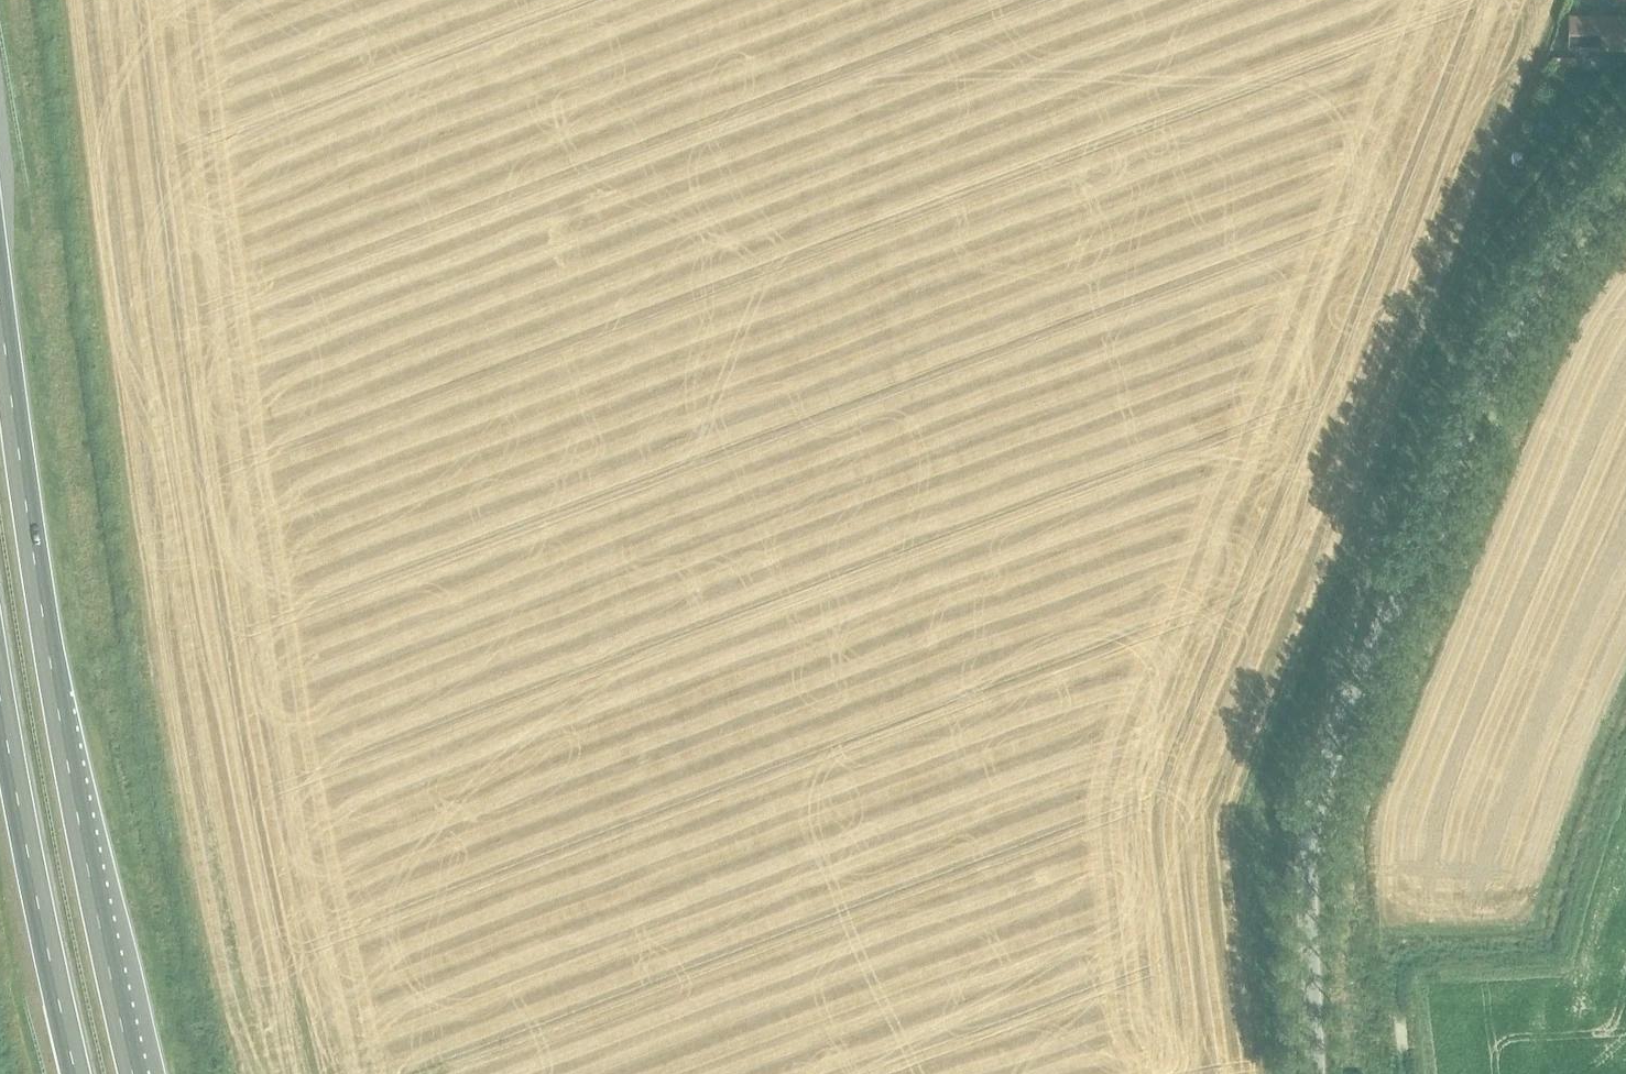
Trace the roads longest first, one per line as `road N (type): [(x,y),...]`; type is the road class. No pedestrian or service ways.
road 1 (unclassified): [(1315,1073),(1313,806),(1499,353),(1625,165)]
road 2 (trunk): [(136,1073),(57,701),(0,304)]
road 3 (trunk): [(0,693),(77,1073)]

